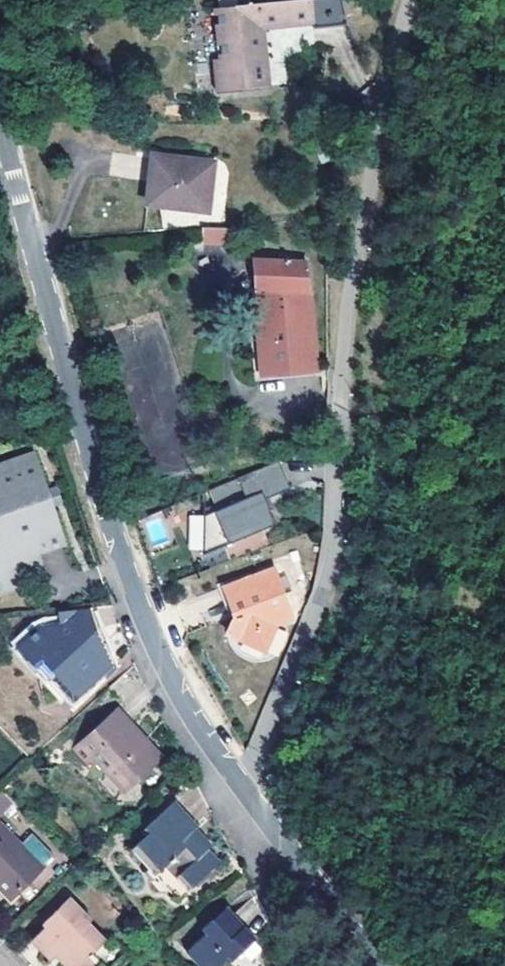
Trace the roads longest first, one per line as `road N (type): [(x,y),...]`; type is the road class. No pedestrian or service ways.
road 1 (residential): [(380,965),(210,746),(146,628),(44,287),(0,48)]
road 2 (track): [(243,792),(265,887),(309,965)]

